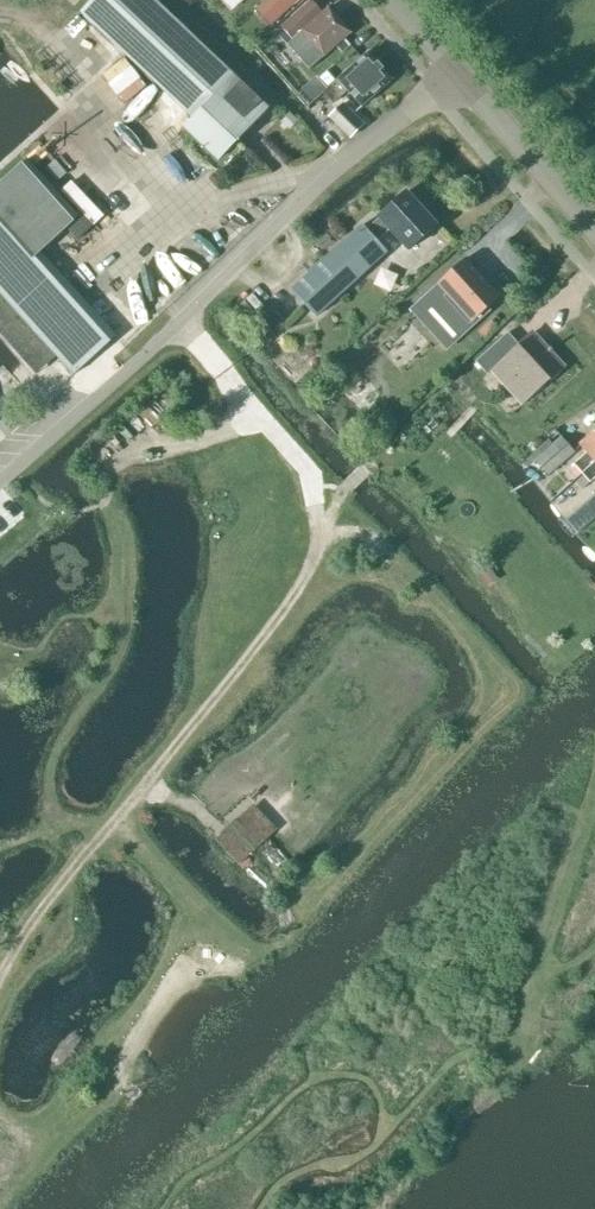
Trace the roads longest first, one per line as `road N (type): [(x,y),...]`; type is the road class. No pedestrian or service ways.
road 1 (track): [(0,982),(57,891),(265,631),(313,548),(312,512),(278,437),(183,316)]
road 2 (residential): [(0,479),(183,316),(195,294),(332,167),(434,90)]
road 3 (tertiary): [(594,232),(456,71)]

